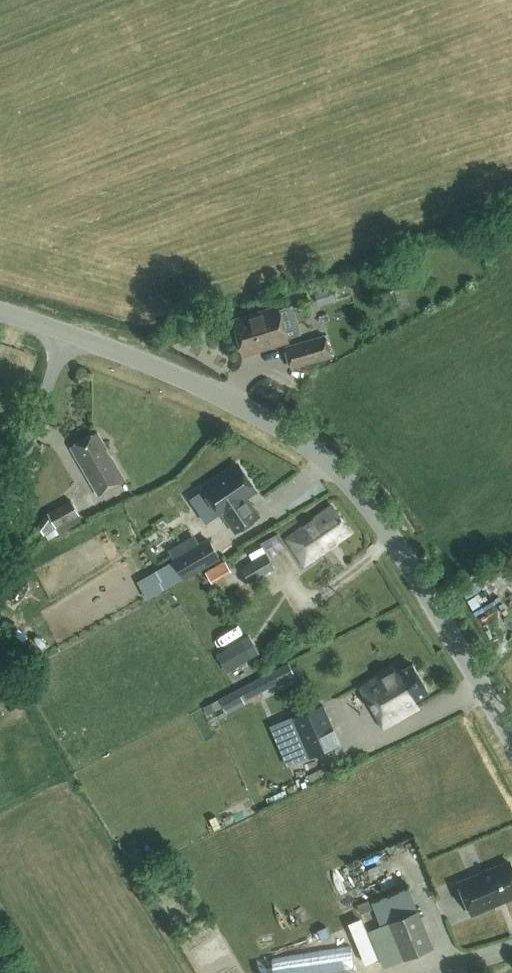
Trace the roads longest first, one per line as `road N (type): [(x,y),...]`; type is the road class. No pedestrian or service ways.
road 1 (unclassified): [(511,739),(388,528),(323,455),(232,399),(69,333)]
road 2 (unclassified): [(0,512),(69,333)]

